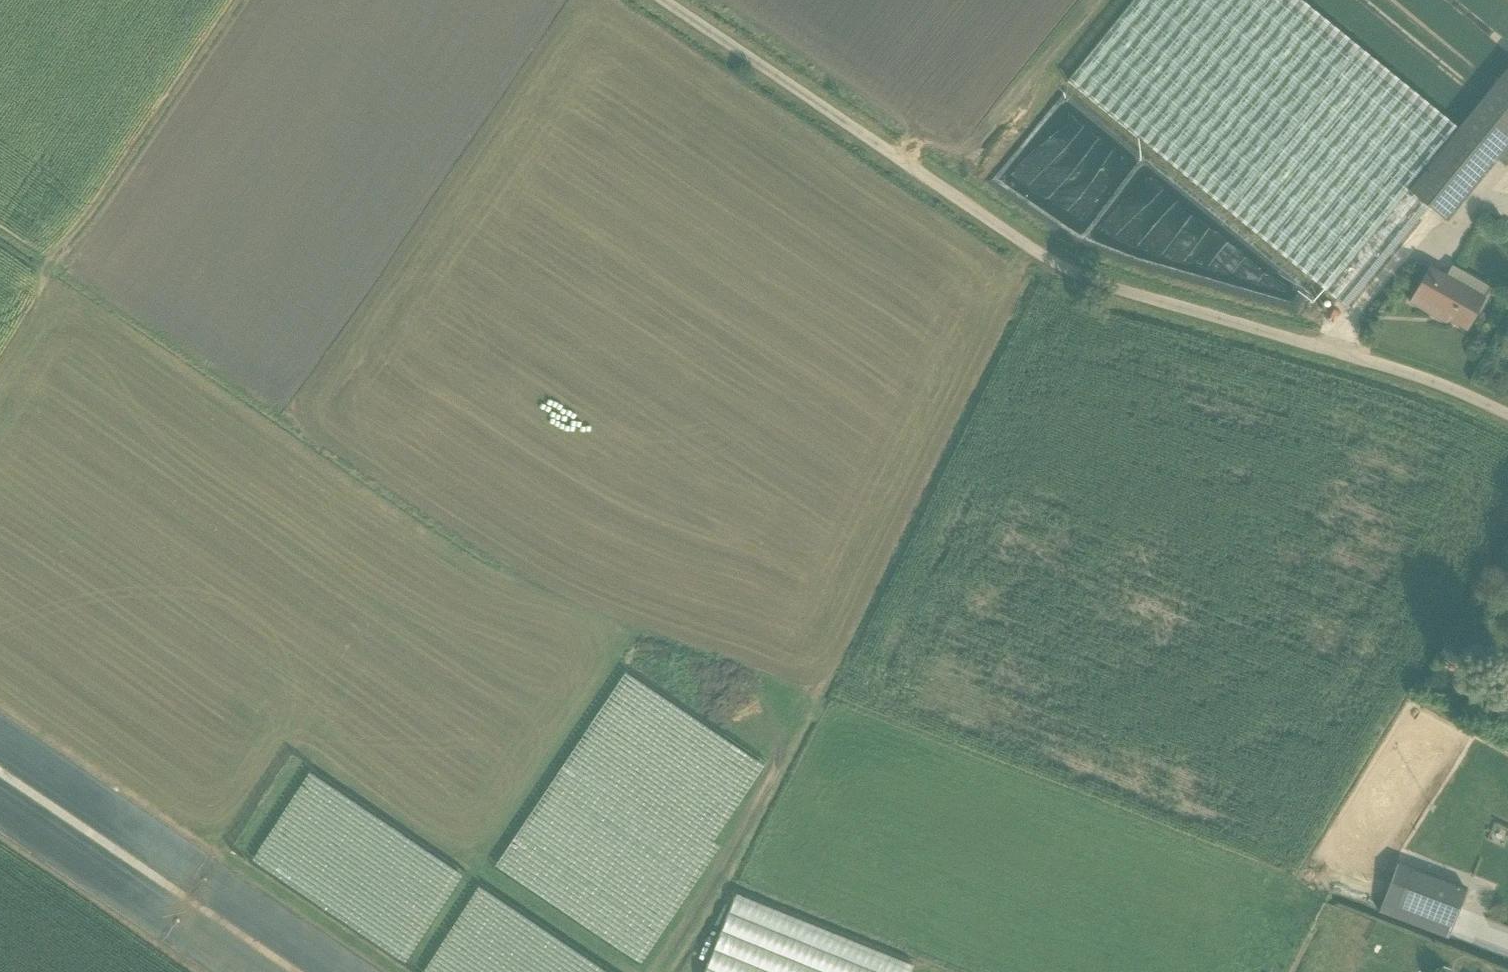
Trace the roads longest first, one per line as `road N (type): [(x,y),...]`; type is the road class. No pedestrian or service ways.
road 1 (unclassified): [(1507,417),(1429,384),(1084,279),(673,0)]

